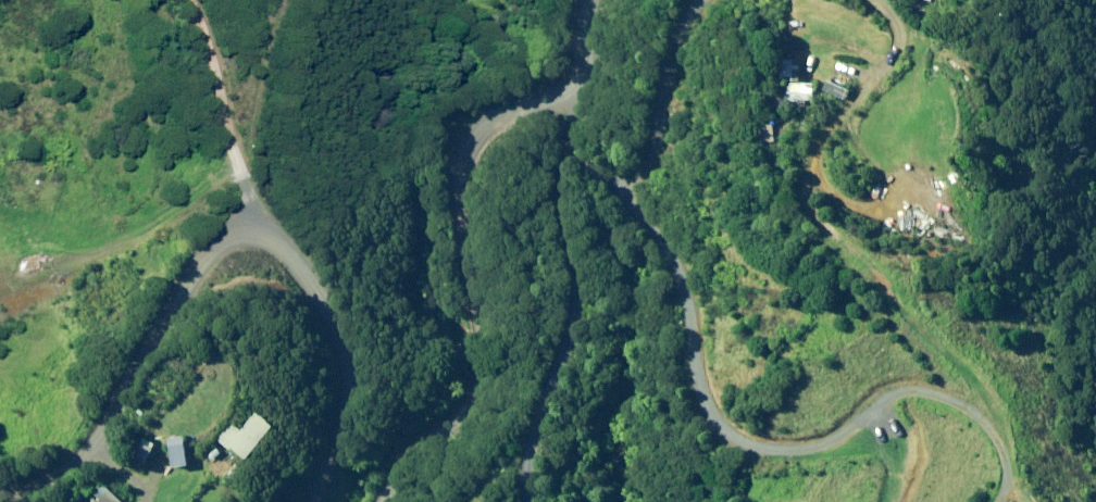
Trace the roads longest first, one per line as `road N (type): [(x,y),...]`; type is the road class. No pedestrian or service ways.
road 1 (unclassified): [(0,491),(47,475),(85,448),(203,257),(226,237),(252,233),(293,268),(333,356),(334,398),(299,501)]
road 2 (unclassified): [(368,501),(388,462),(448,412),(459,387),(453,159),(475,125),(566,90),(576,68),(582,0)]

